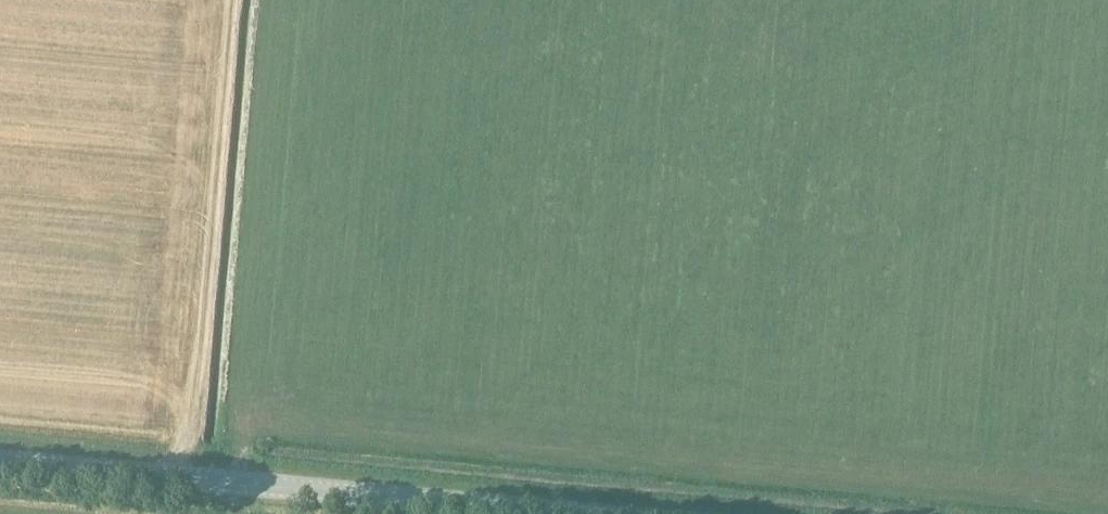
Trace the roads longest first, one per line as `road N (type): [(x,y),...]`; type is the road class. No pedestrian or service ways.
road 1 (unclassified): [(541,513),(0,464)]

